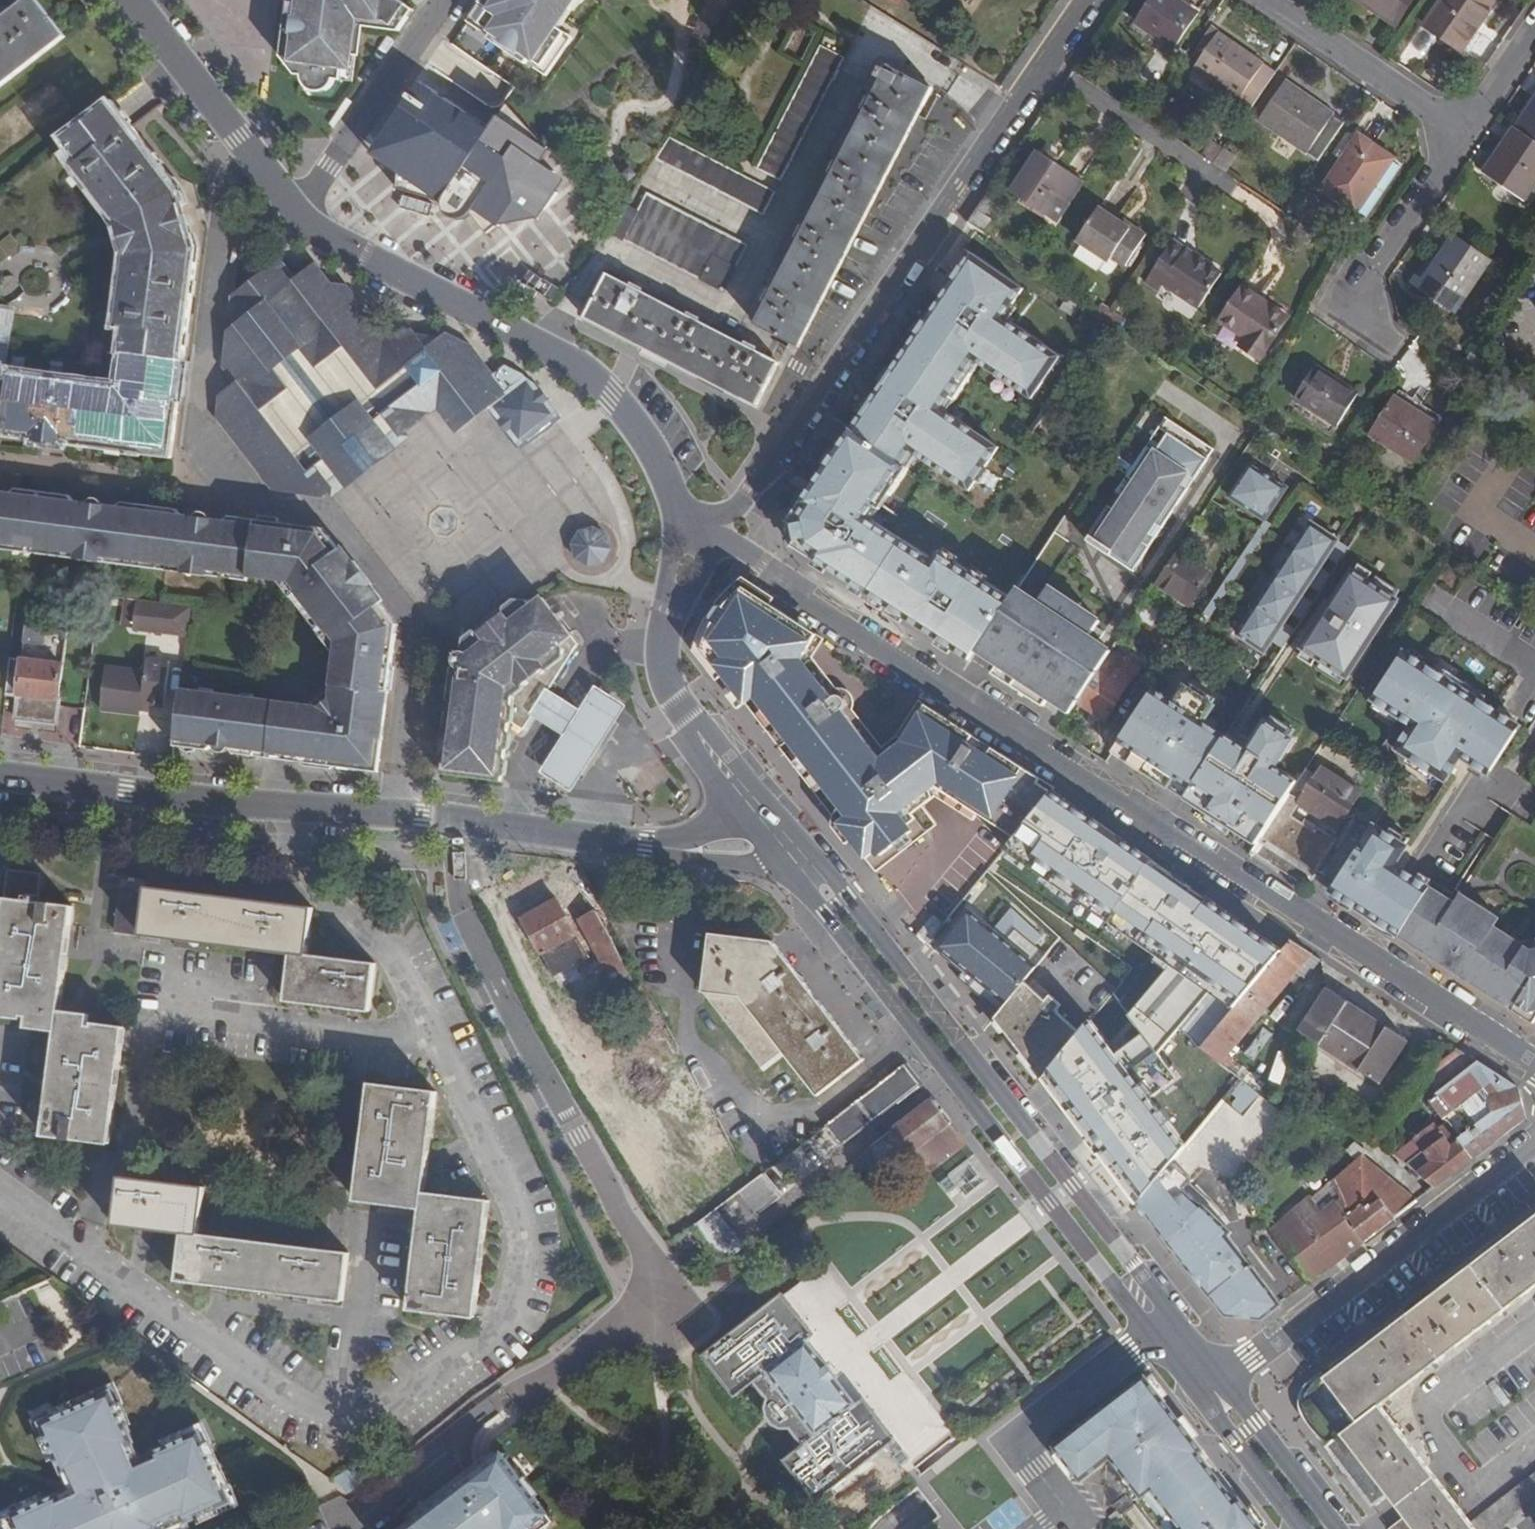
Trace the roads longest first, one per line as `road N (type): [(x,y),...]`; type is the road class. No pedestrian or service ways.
road 1 (residential): [(1534,1066),(715,540)]
road 2 (unclassified): [(433,1042),(523,1231),(517,1282),(499,1326),(382,1415),(333,1421),(0,1183)]
road 3 (residential): [(523,1394),(677,1288),(623,1210),(465,912),(466,823)]
road 4 (residential): [(1092,0),(715,540)]
road 5 (tertiary): [(1178,1320),(851,896),(817,857),(761,817)]
road 6 (tertiary): [(793,876),(1154,1338)]
road 7 (tertiary): [(303,221),(555,354),(611,394),(668,499)]
road 8 (tertiary): [(0,777),(466,823)]
road 9 (residential): [(1223,1378),(1534,1145)]
road 10 (residential): [(233,497),(202,434),(201,382),(241,142)]
road 11 (residential): [(1049,1528),(1072,1511),(1020,1441),(1154,1338)]
road 12 (unclassified): [(433,1042),(150,1010)]
road 13 (residential): [(1461,134),(1342,311),(1388,347)]
road 14 (unclassified): [(442,0),(328,157),(303,221)]
road 15 (tertiary): [(761,817),(662,692),(657,656),(667,595)]
road 16 (residential): [(1461,134),(1264,0)]
road 17 (tertiary): [(1340,1528),(1223,1378)]
road 18 (tertiary): [(241,142),(131,0)]
road 19 (tertiary): [(466,823),(640,846)]
road 20 (tertiary): [(1199,1396),(1303,1528)]
road 21 (tertiary): [(640,846),(793,876)]
road 22 (residential): [(1534,28),(1461,134)]
road 23 (tertiary): [(761,817),(640,846)]
road 24 (unclassified): [(377,932),(433,1042)]

